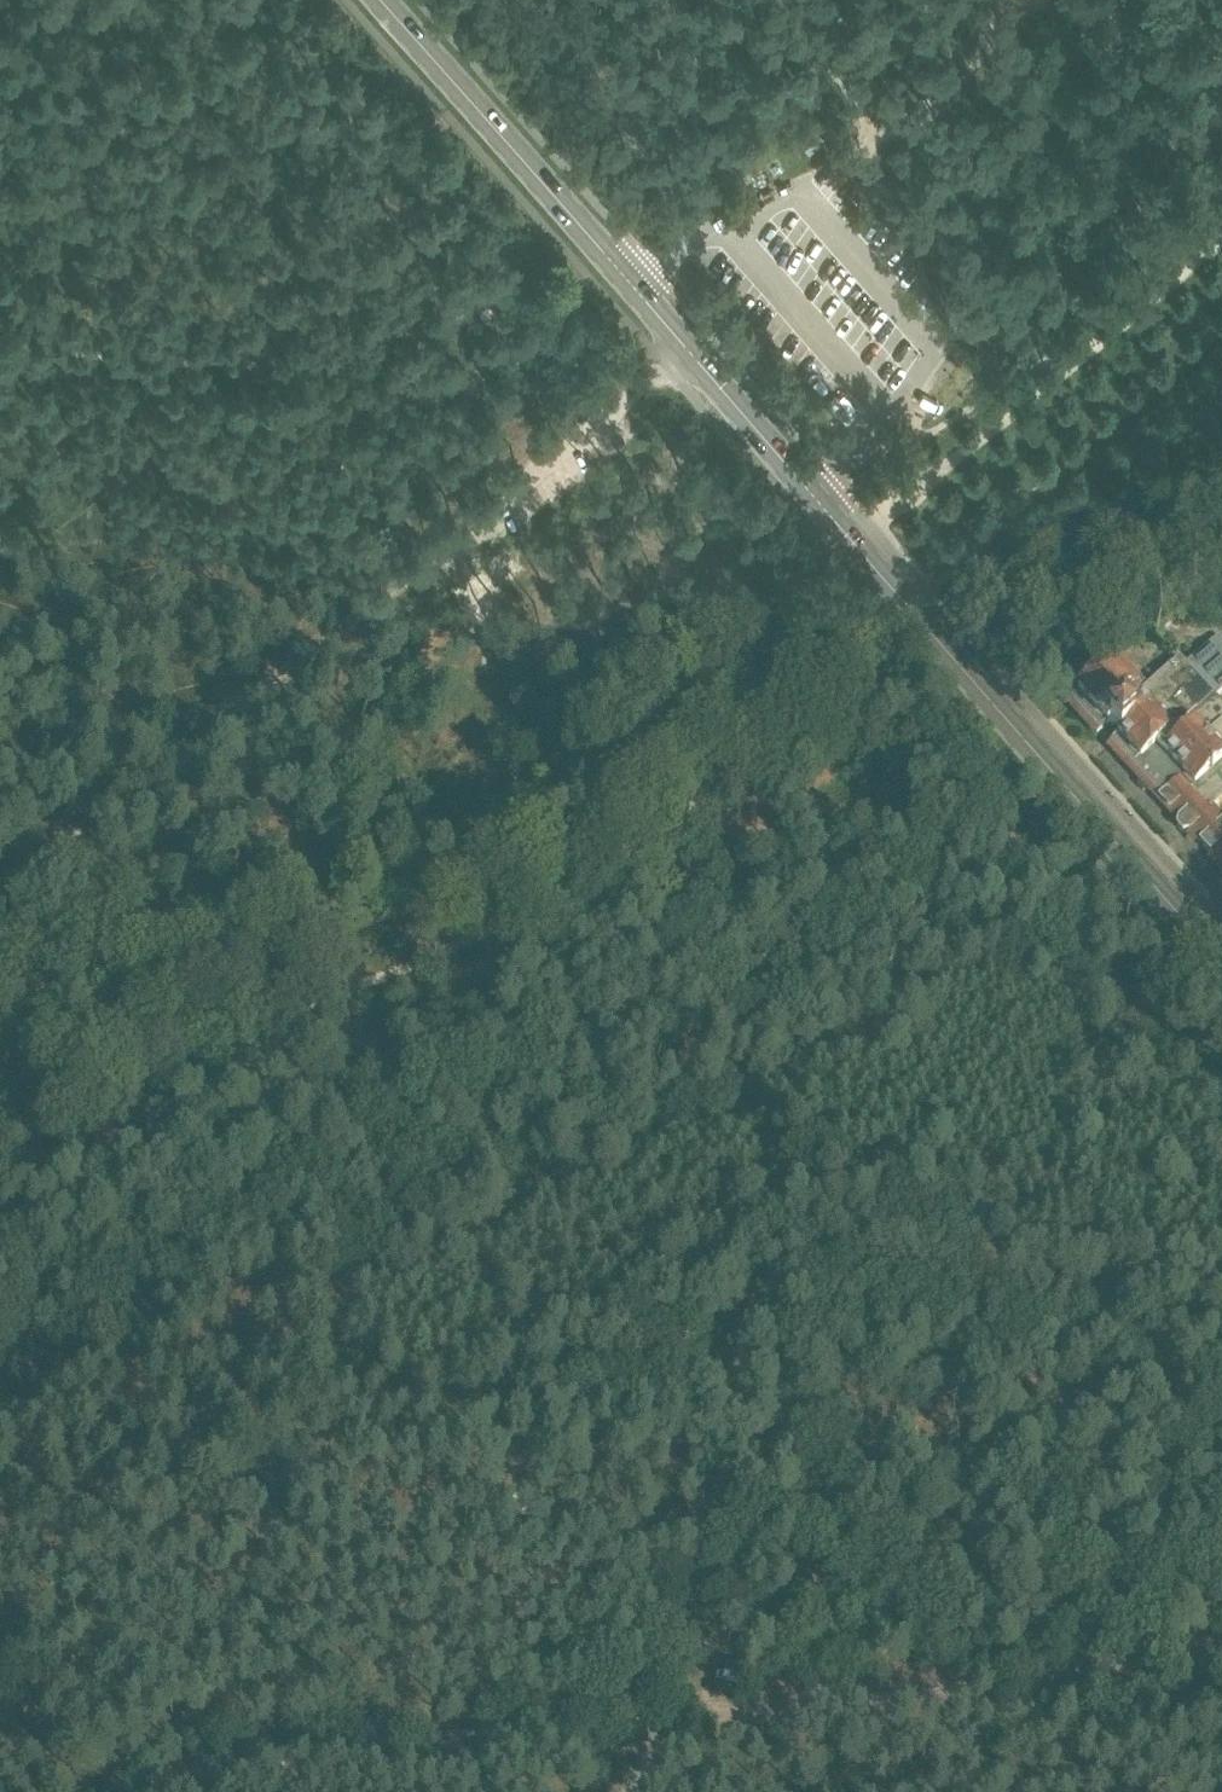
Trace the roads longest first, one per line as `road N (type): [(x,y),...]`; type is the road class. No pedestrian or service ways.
road 1 (primary): [(1221,961),(378,0)]
road 2 (track): [(1221,1667),(510,1738),(132,1791)]
road 3 (track): [(827,554),(544,778),(436,841),(382,871),(0,1007)]
road 4 (track): [(383,598),(0,889)]
road 5 (track): [(669,365),(383,598)]
road 6 (track): [(597,279),(281,362)]
road 7 (track): [(695,1720),(702,1568),(691,1435)]
road 8 (track): [(281,362),(102,359),(0,340)]
road 9 (track): [(281,362),(299,414),(345,460),(383,598)]
road 10 (track): [(870,523),(1059,377)]
road 11 (track): [(1218,1667),(1179,1629),(1126,1601),(1028,1606)]
road 12 (track): [(1059,377),(1221,242)]

